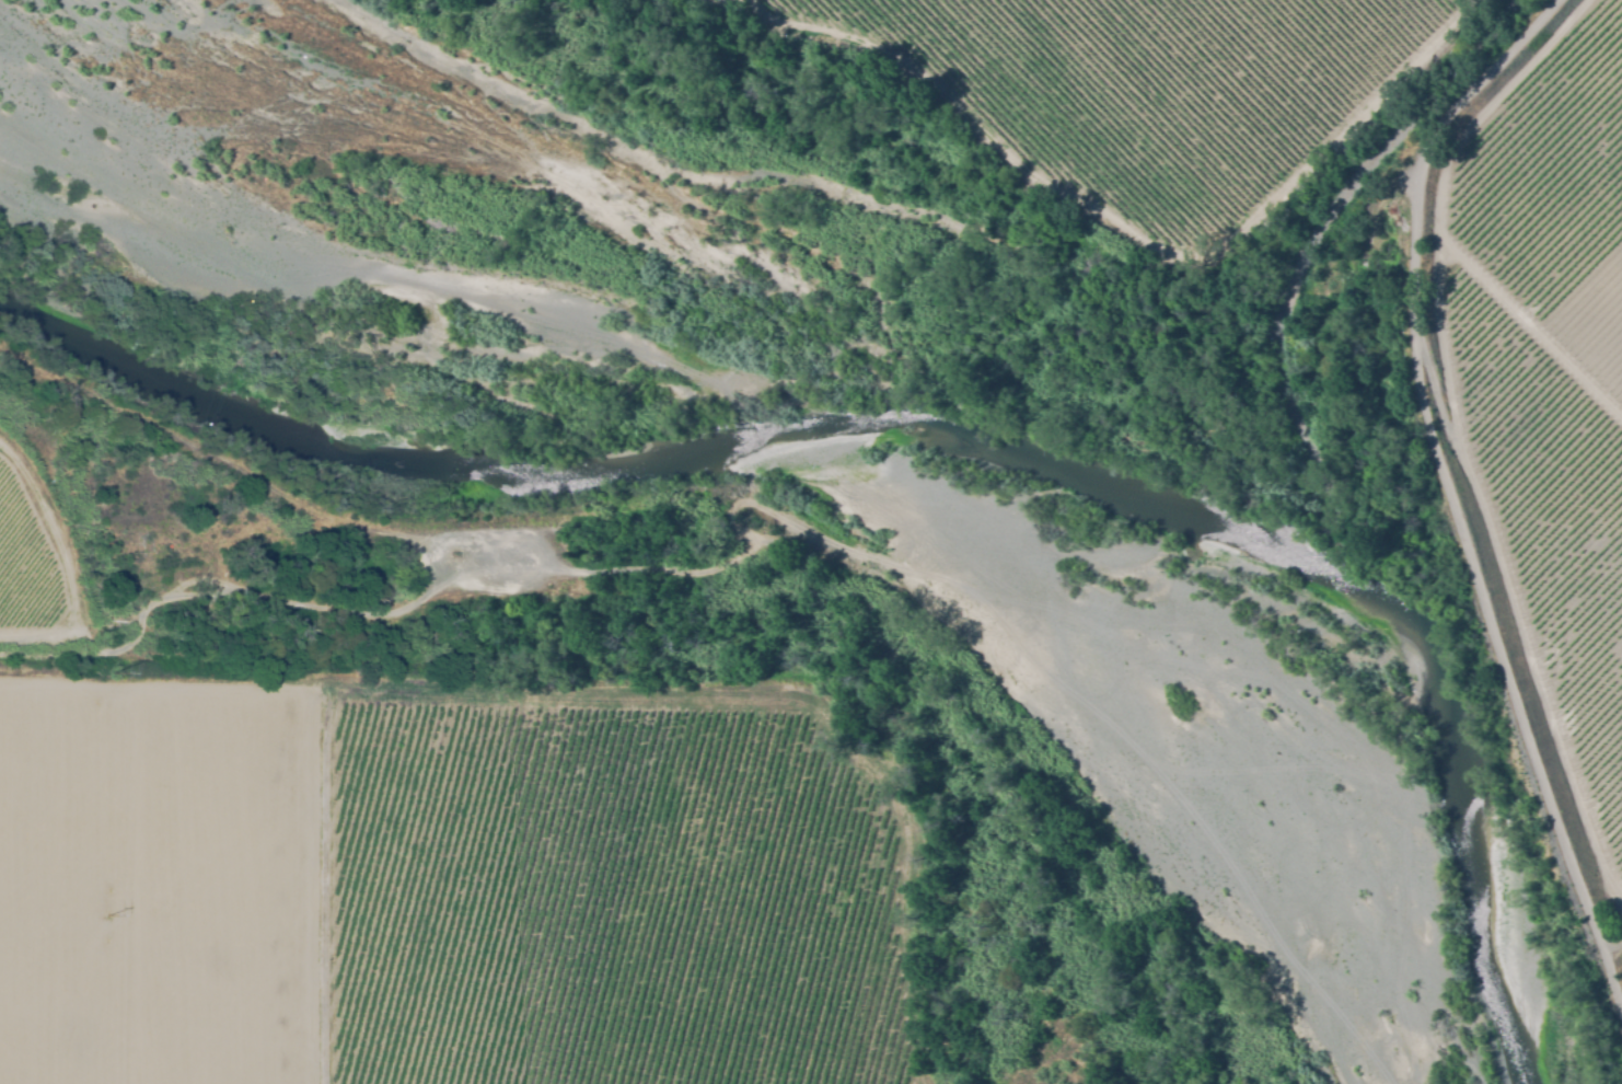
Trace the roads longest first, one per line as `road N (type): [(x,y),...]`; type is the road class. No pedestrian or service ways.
road 1 (track): [(80,631),(105,644),(127,637),(163,601),(189,591),(230,588),(381,611),(408,603),(456,568),(514,561),(628,568),(730,556),(760,541),(735,504),(769,497),(789,504),(916,562),(1155,756),(1402,1083)]
road 2 (track): [(0,439),(72,564),(80,631)]

